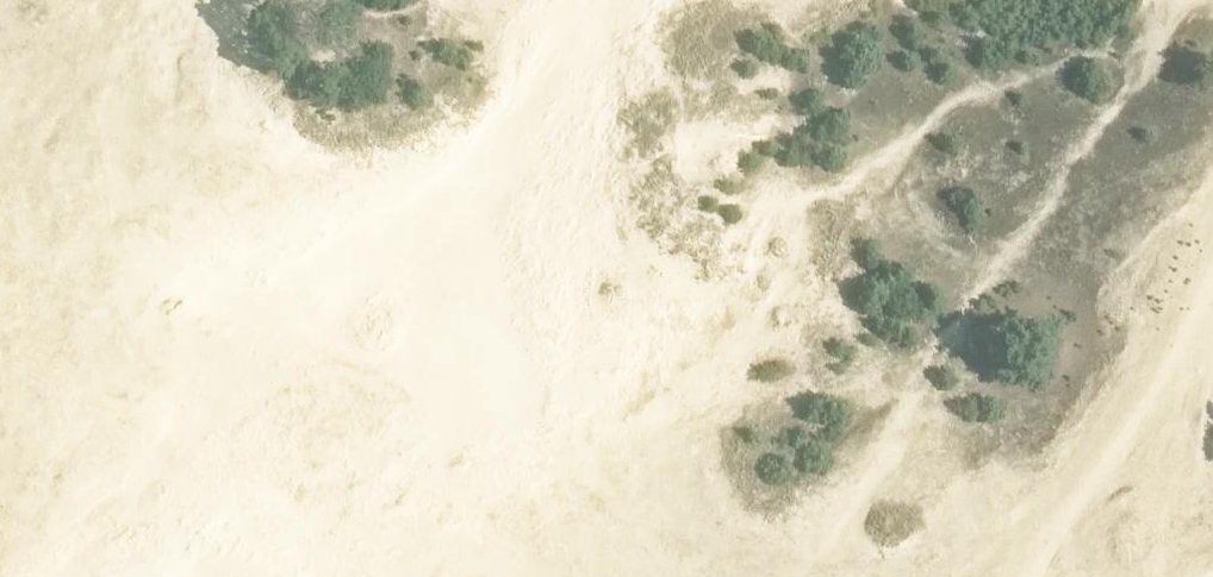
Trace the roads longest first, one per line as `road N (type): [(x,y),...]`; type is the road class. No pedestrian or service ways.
road 1 (track): [(1027,576),(1065,504),(1212,278)]

